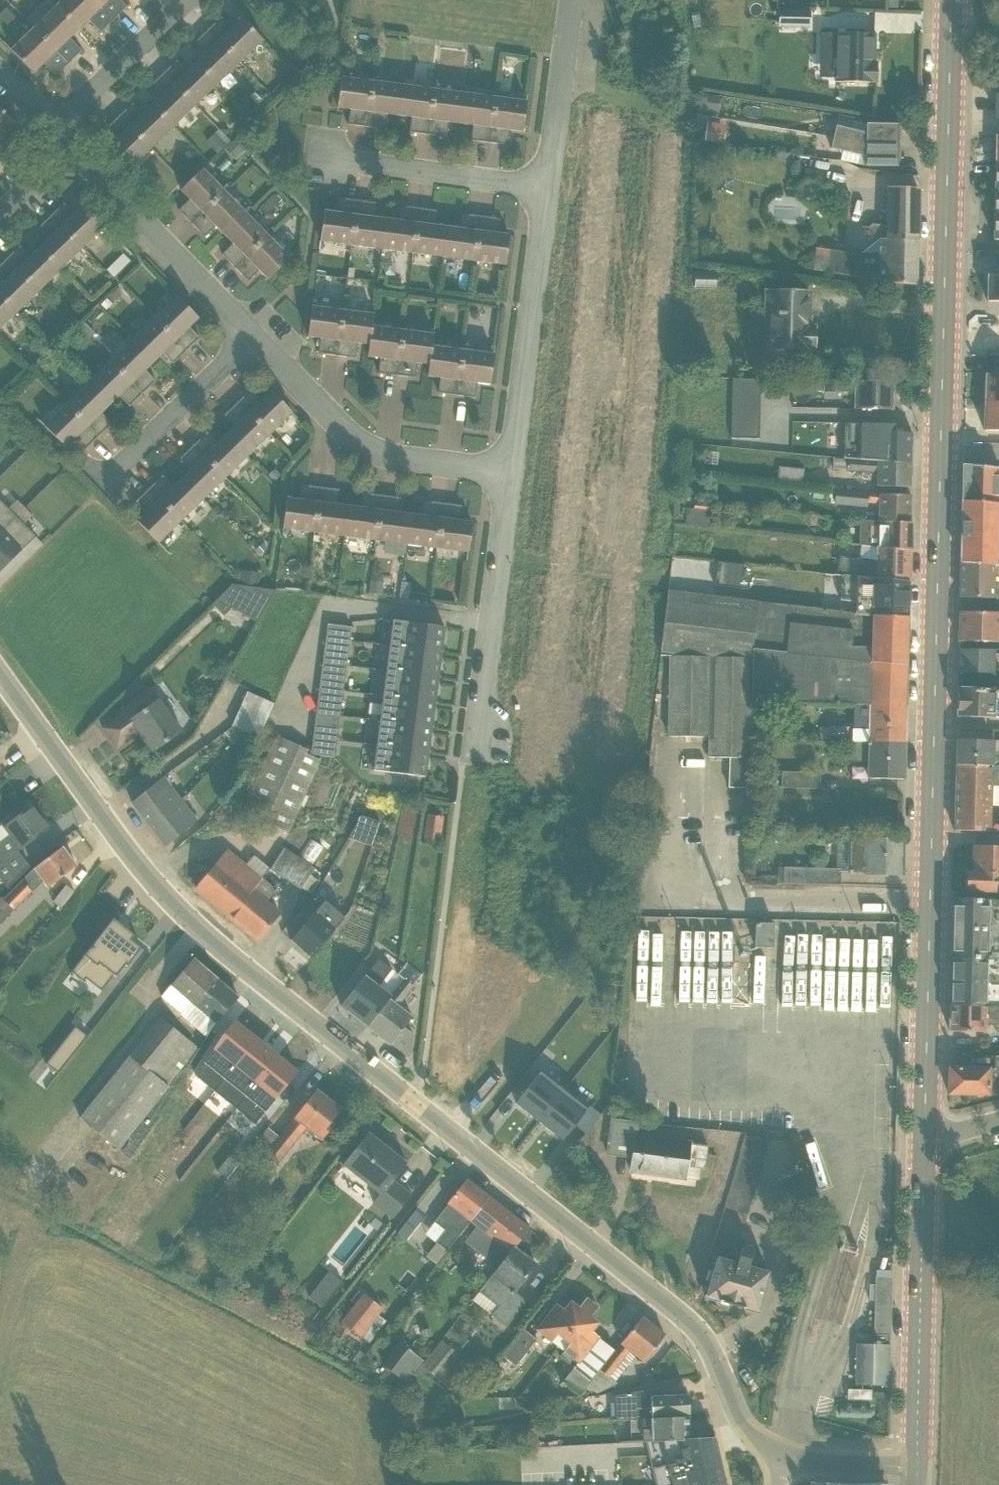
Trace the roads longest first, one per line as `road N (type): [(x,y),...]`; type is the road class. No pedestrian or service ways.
road 1 (primary): [(922,1137),(949,0)]
road 2 (residential): [(781,1456),(747,1433),(706,1348),(667,1303),(198,932),(144,875),(0,677)]
road 3 (primary): [(915,1467),(922,1137)]
road 4 (residential): [(252,335),(354,441),(387,457),(505,474)]
road 5 (residential): [(505,474),(473,775)]
road 6 (residential): [(545,190),(505,474)]
road 7 (residential): [(69,148),(252,335)]
road 8 (residential): [(311,158),(545,190)]
road 9 (residential): [(106,481),(252,335)]
road 10 (residential): [(570,0),(545,190)]
road 11 (residential): [(54,130),(185,0)]
road 12 (residential): [(781,1456),(915,1467)]

